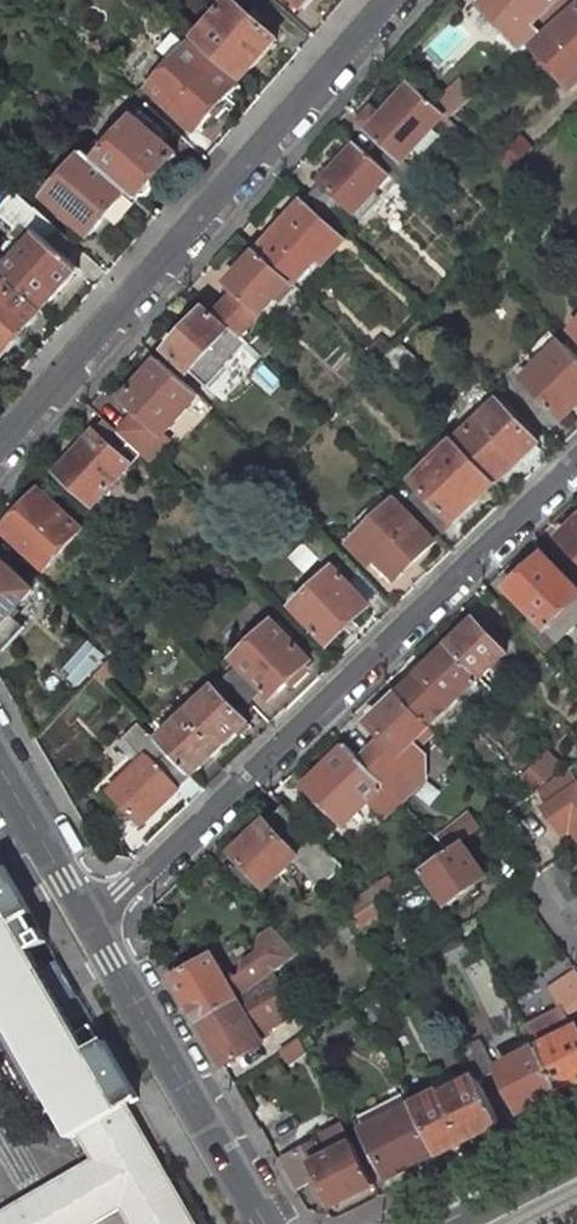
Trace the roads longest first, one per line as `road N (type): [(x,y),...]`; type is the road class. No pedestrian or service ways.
road 1 (residential): [(95,926),(576,464)]
road 2 (residential): [(0,455),(394,0)]
road 3 (residential): [(261,1223),(95,926)]
road 4 (residential): [(95,926),(0,766)]
road 5 (tertiary): [(576,1165),(460,1223)]

